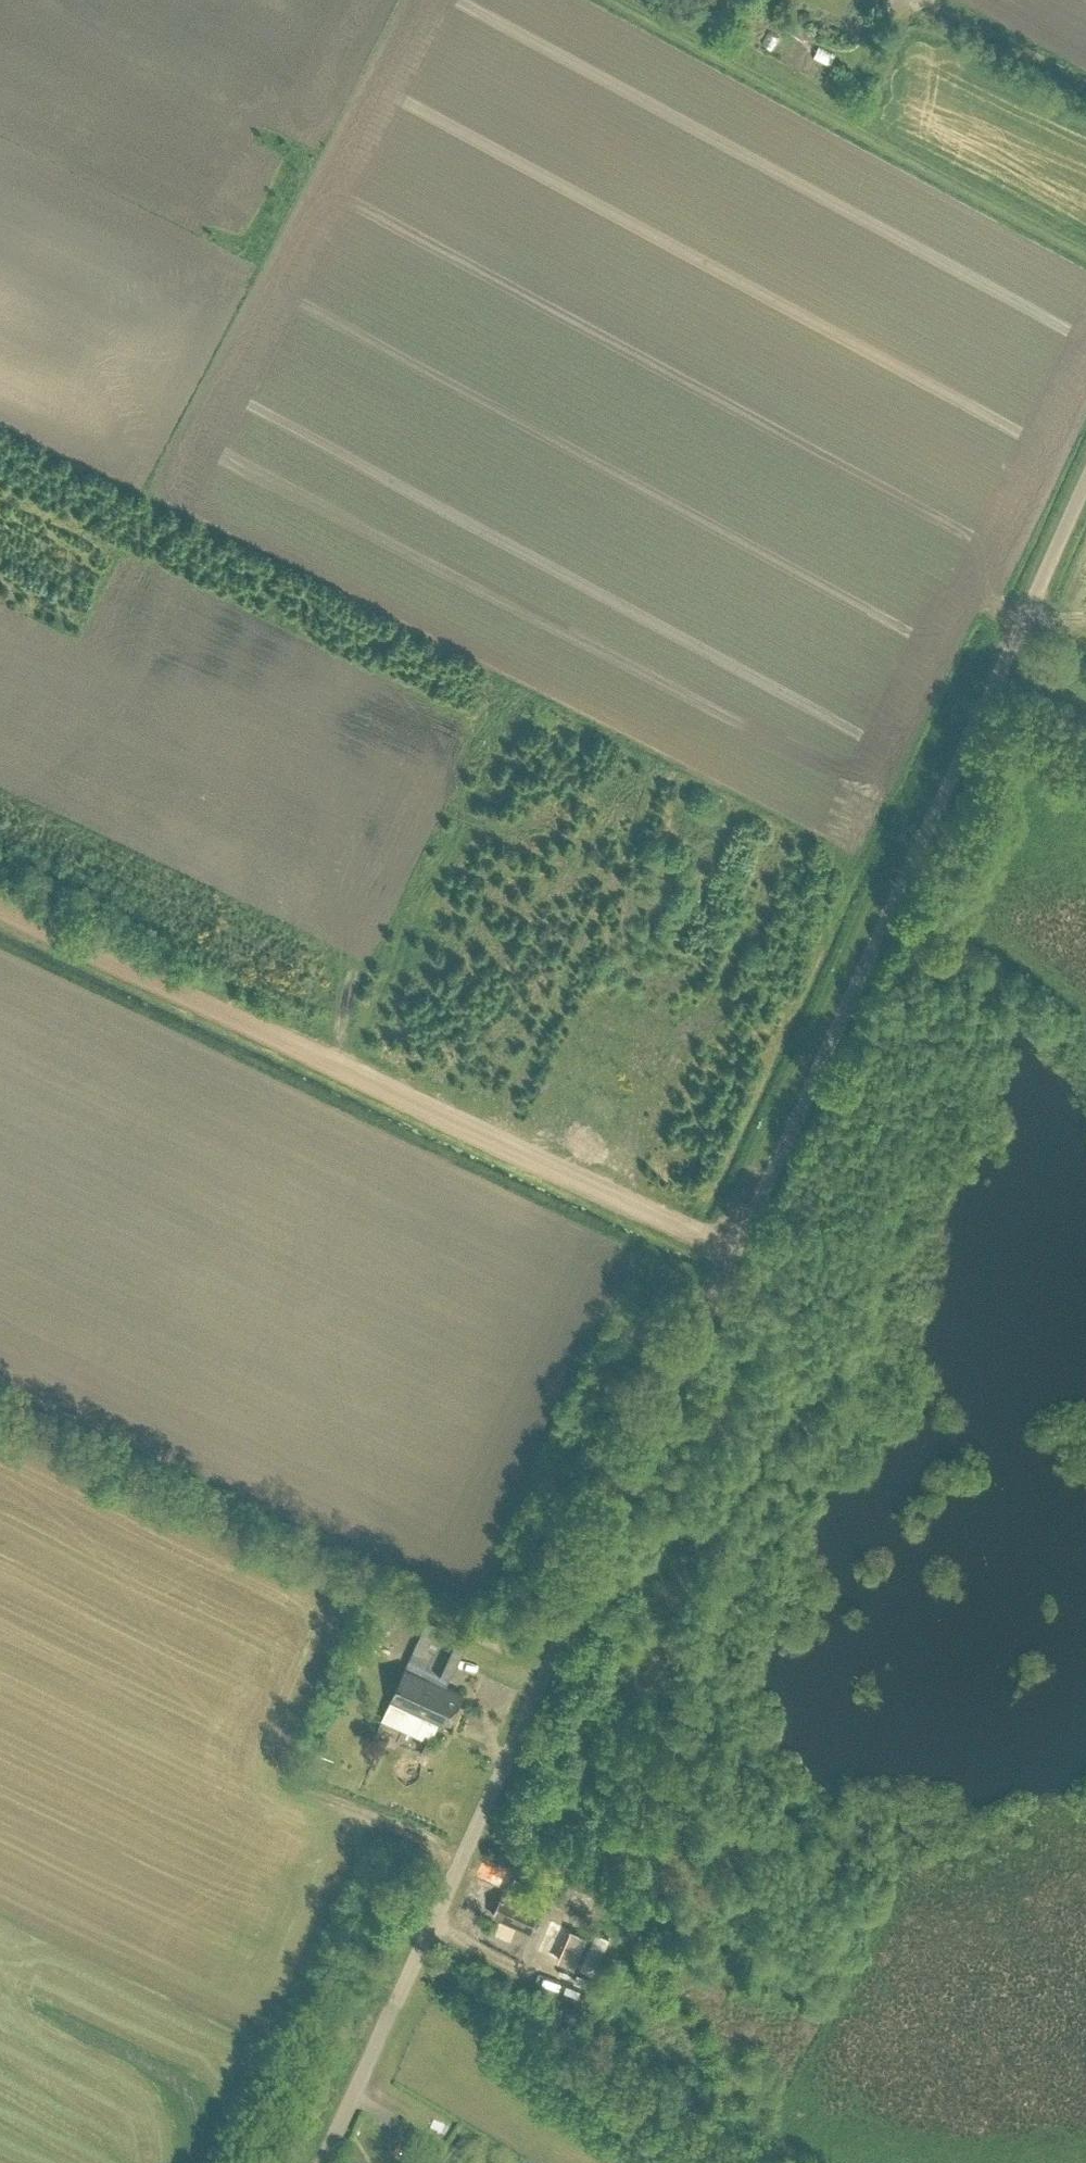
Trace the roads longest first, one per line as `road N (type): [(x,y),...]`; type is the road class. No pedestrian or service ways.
road 1 (unclassified): [(320,2162),(743,1252),(1085,477)]
road 2 (track): [(0,906),(743,1252)]

